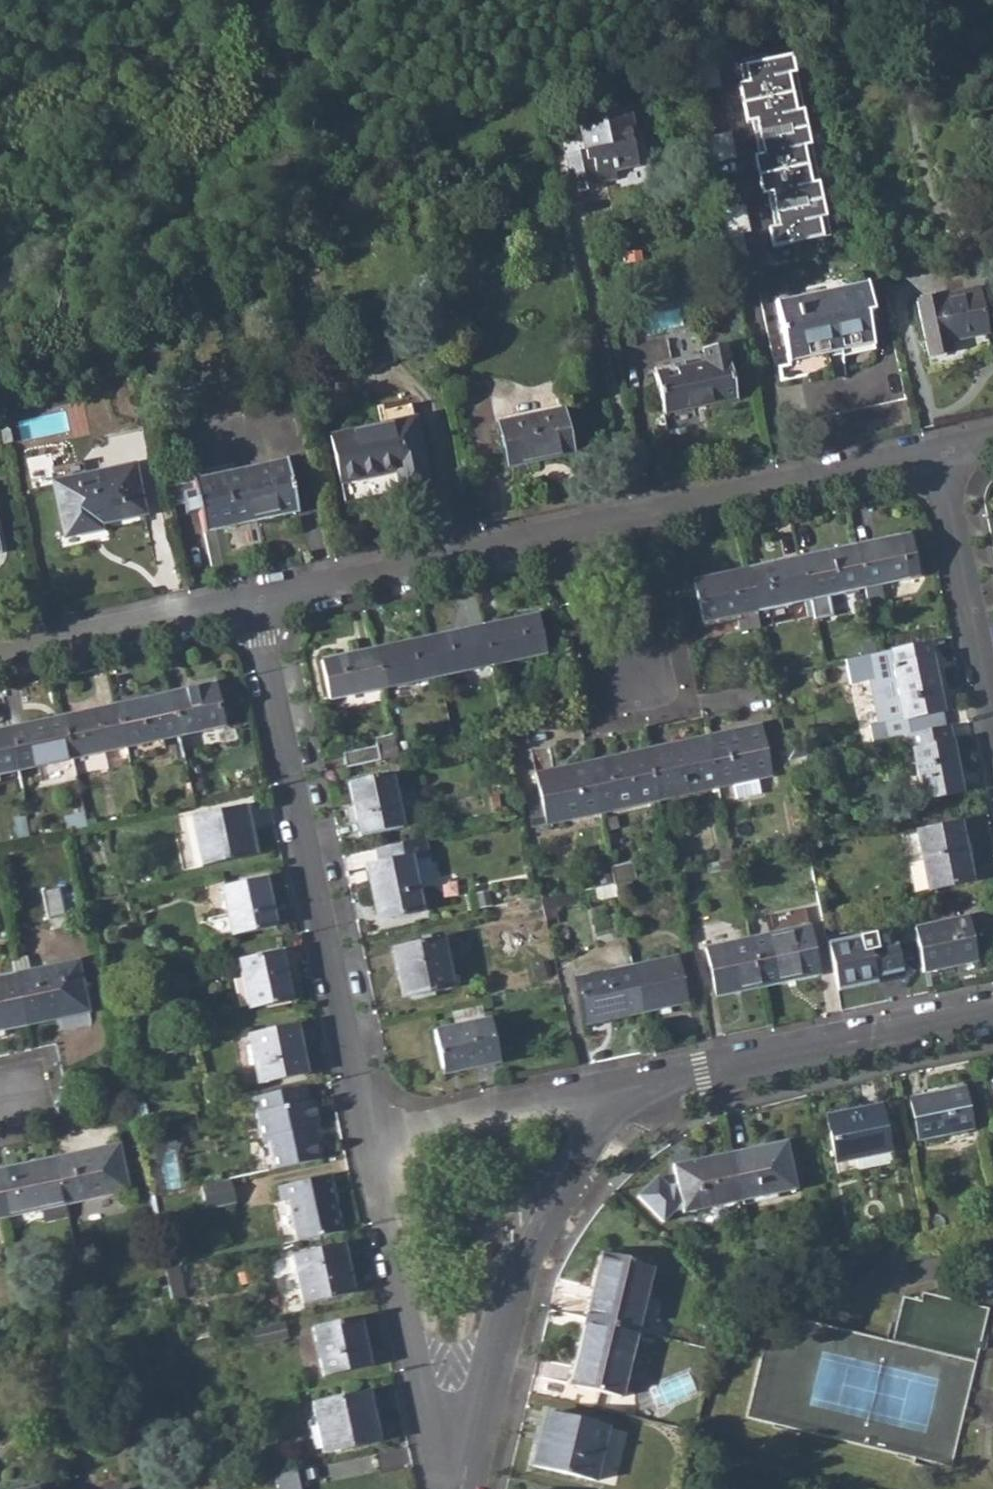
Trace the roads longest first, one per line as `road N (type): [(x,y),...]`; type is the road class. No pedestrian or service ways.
road 1 (residential): [(256,606),(372,1137)]
road 2 (residential): [(463,1488),(488,1380),(547,1211),(636,1087)]
road 3 (residential): [(559,540),(593,690),(622,706),(661,697),(672,671),(637,525)]
road 4 (residential): [(636,1087),(992,1013)]
road 5 (residential): [(372,1137),(460,1488)]
road 6 (residential): [(637,525),(944,457)]
road 7 (residential): [(256,606),(559,540)]
road 8 (residential): [(636,1087),(372,1137)]
road 9 (residential): [(0,660),(256,606)]
road 10 (residential): [(944,457),(992,688)]

